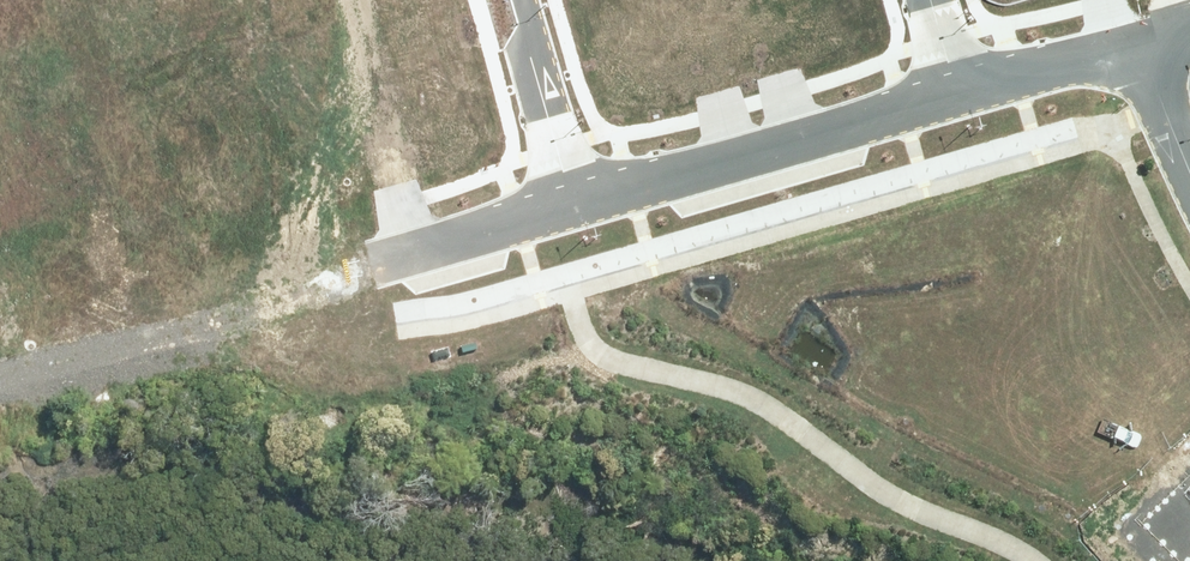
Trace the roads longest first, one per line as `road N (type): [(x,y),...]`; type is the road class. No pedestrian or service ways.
road 1 (residential): [(42,0),(113,222),(135,262),(169,285),(243,283),(573,195)]
road 2 (residential): [(573,195),(979,87)]
road 3 (residential): [(573,195),(516,0)]
road 4 (residential): [(1140,42),(1189,202)]

